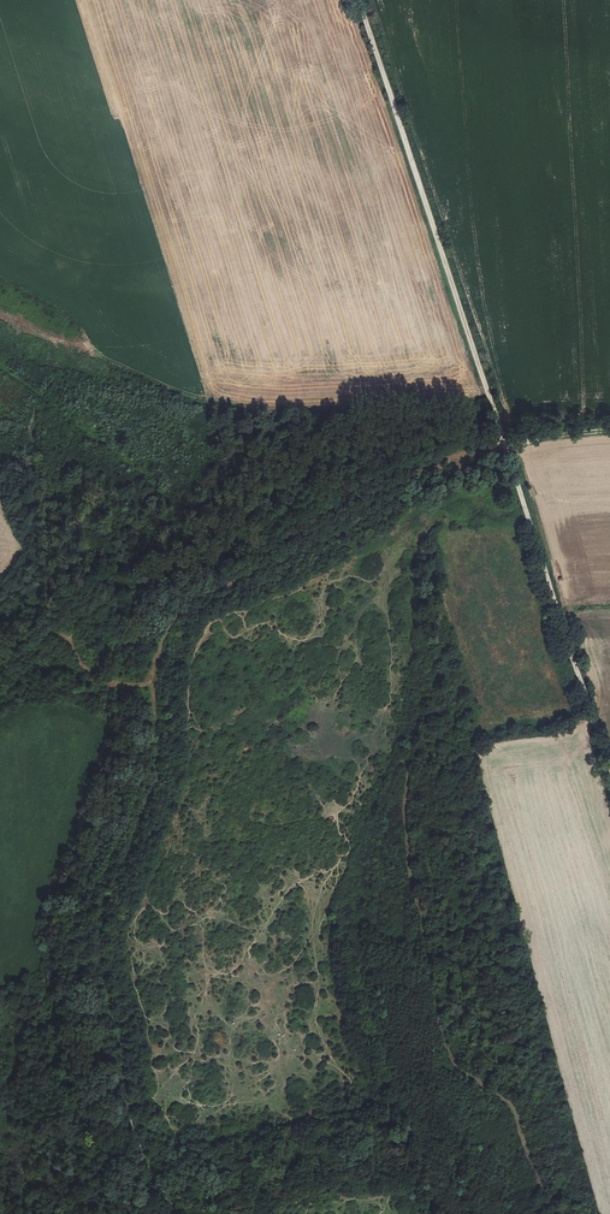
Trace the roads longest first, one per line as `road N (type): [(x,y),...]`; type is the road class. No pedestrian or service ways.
road 1 (track): [(609,768),(358,0)]
road 2 (track): [(19,653),(59,634),(93,681),(127,687),(150,678),(172,621),(191,599),(345,532),(387,488),(502,442),(609,431)]
road 3 (track): [(0,378),(178,485)]

